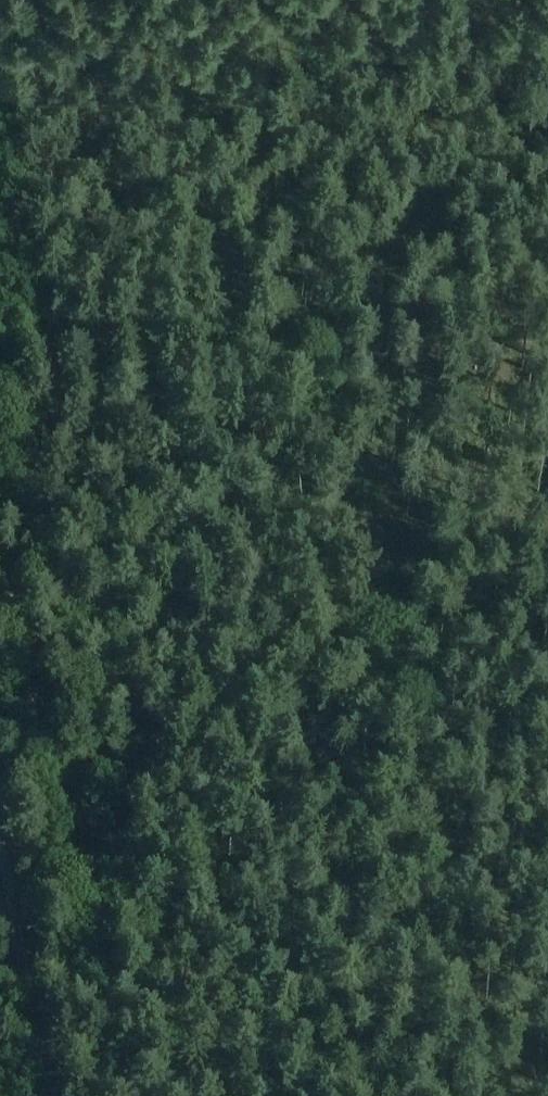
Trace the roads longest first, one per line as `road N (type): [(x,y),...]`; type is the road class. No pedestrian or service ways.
road 1 (track): [(0,828),(50,1095)]

